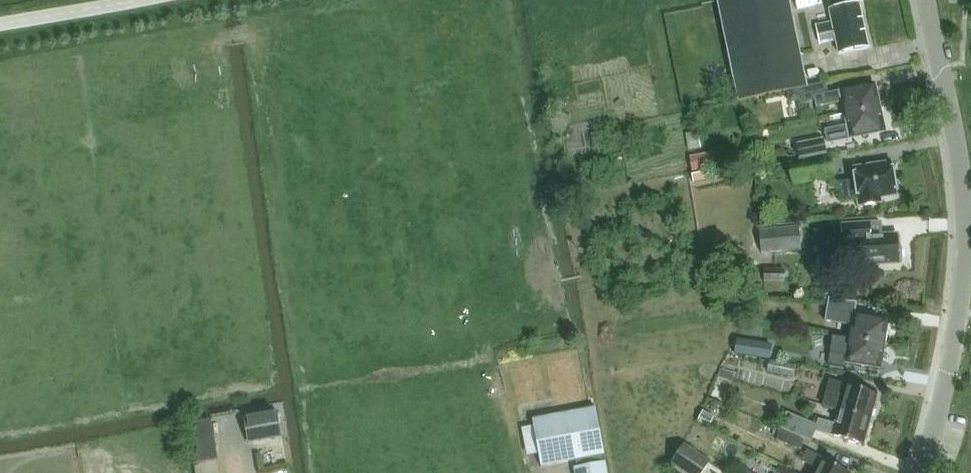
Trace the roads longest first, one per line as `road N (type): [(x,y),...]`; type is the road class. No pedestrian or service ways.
road 1 (residential): [(916,472),(935,424),(957,314),(964,217),(926,0)]

